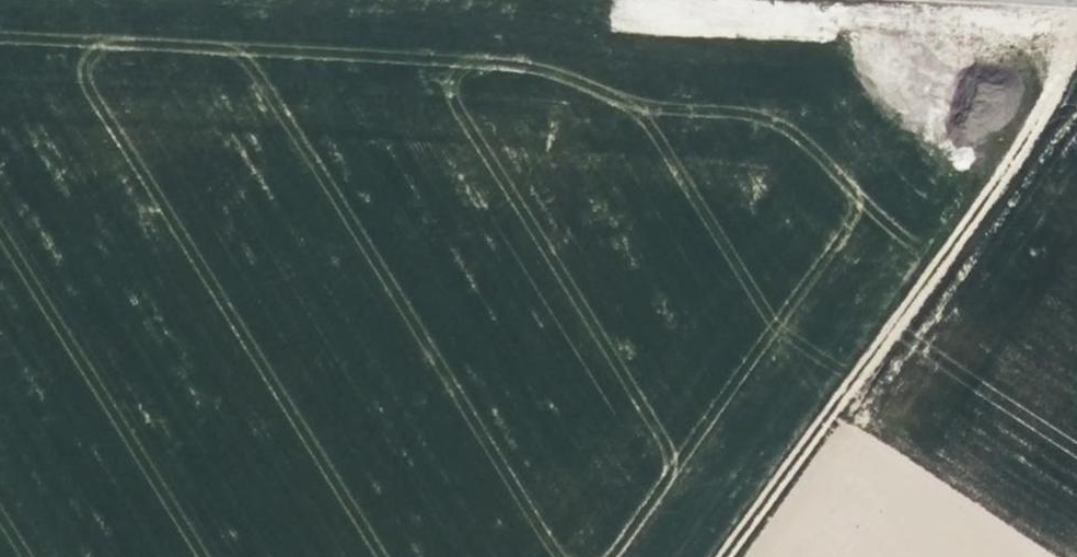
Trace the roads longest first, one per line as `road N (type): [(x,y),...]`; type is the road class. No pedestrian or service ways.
road 1 (track): [(1076,68),(726,556)]

